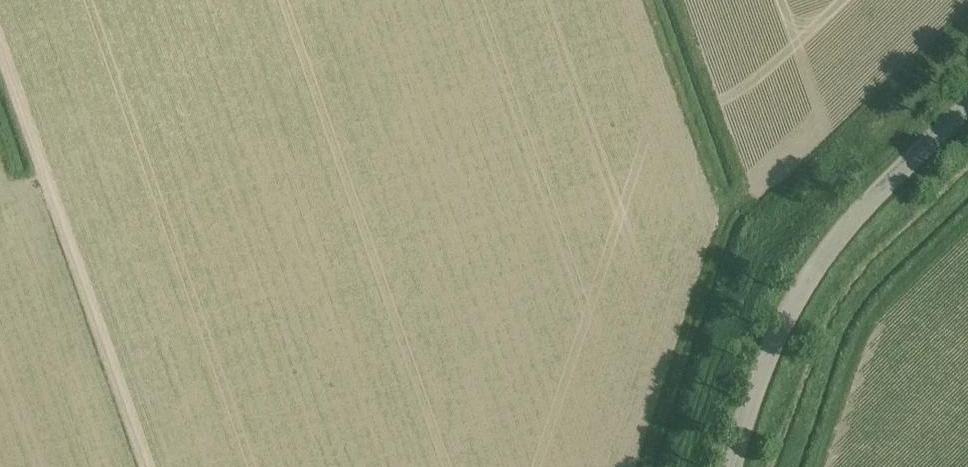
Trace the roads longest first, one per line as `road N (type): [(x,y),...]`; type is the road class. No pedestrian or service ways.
road 1 (unclassified): [(728,463),(817,255),(967,104)]

